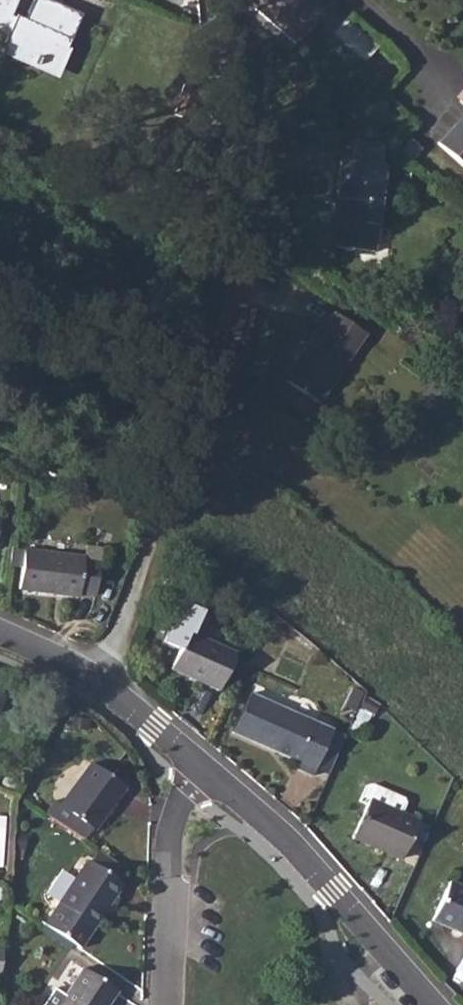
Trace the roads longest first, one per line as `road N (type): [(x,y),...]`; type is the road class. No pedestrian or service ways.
road 1 (residential): [(206,771),(289,841),(432,1004)]
road 2 (residential): [(0,635),(95,678),(206,771)]
road 3 (residential): [(206,771),(186,799),(171,843),(170,1004)]

